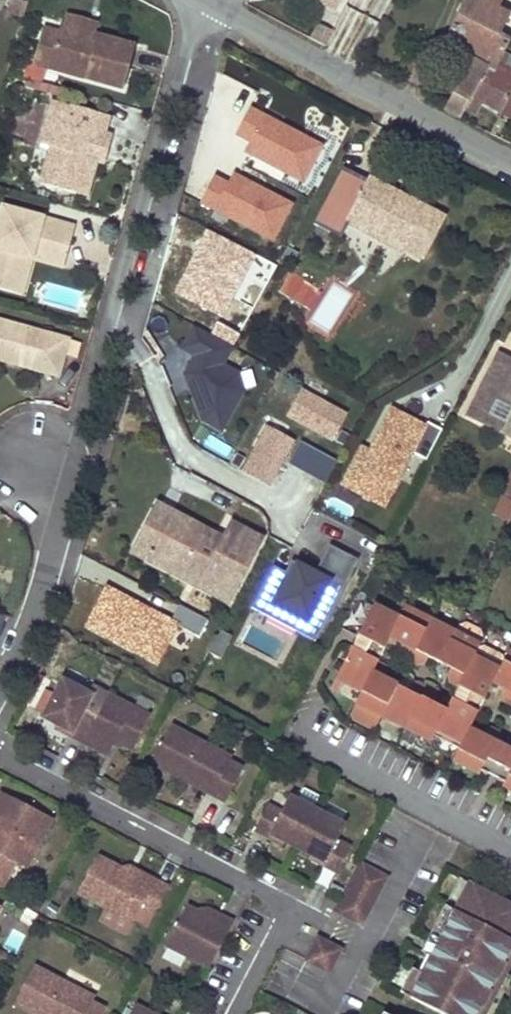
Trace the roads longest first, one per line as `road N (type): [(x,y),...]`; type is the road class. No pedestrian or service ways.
road 1 (residential): [(236,1013),(285,904),(0,750)]
road 2 (residential): [(510,162),(200,0)]
road 3 (residential): [(0,687),(31,631),(53,556),(39,456)]

